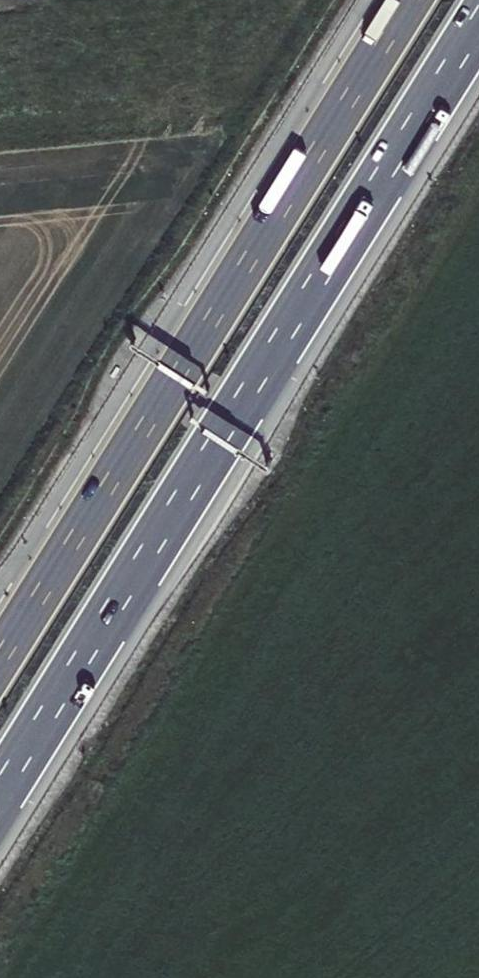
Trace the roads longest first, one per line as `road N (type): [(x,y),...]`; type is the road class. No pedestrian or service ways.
road 1 (motorway): [(0,788),(478,20)]
road 2 (motorway): [(410,0),(0,655)]

